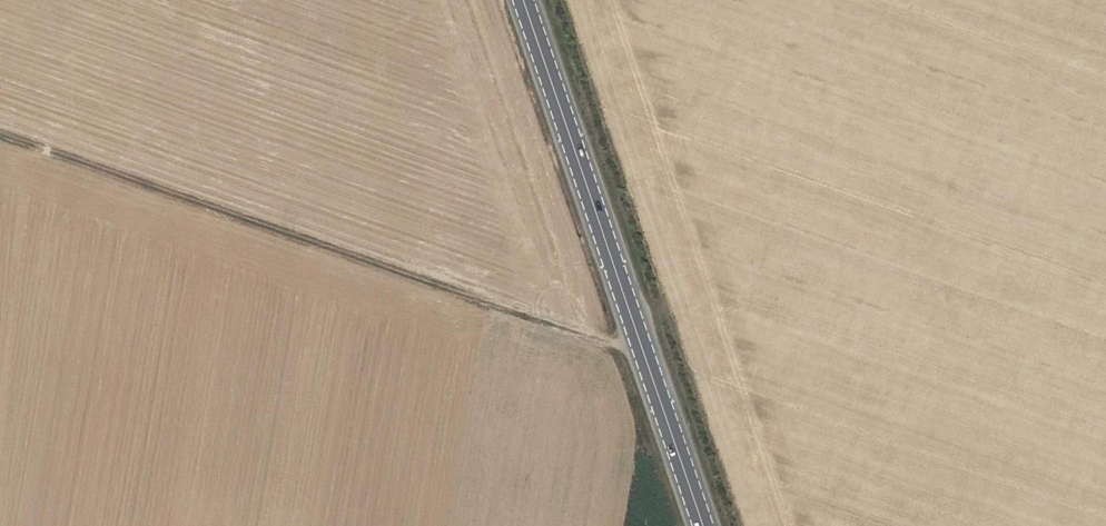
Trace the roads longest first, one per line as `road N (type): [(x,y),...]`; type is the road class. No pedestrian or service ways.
road 1 (secondary): [(702,525),(522,0)]

